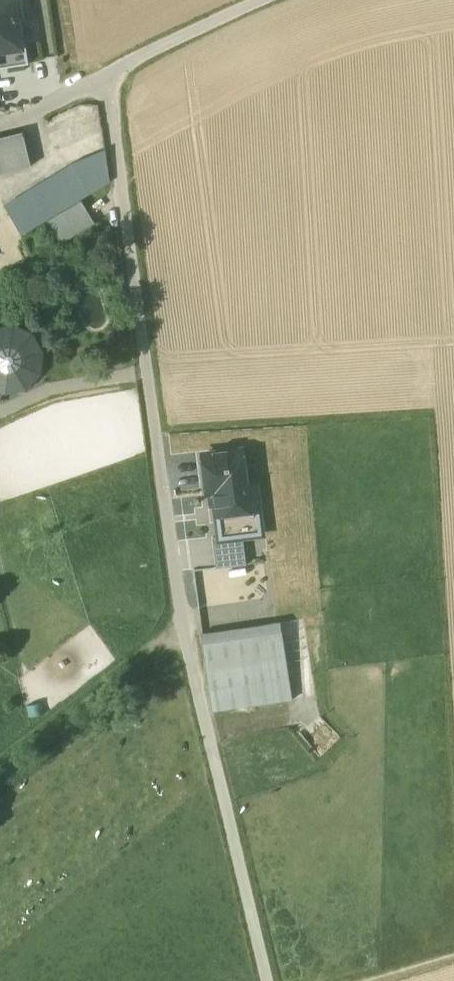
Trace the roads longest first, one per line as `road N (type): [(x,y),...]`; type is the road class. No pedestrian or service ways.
road 1 (track): [(268,980),(183,626),(0,768)]
road 2 (unclassified): [(183,626),(103,76)]
road 3 (track): [(103,76),(256,0)]

